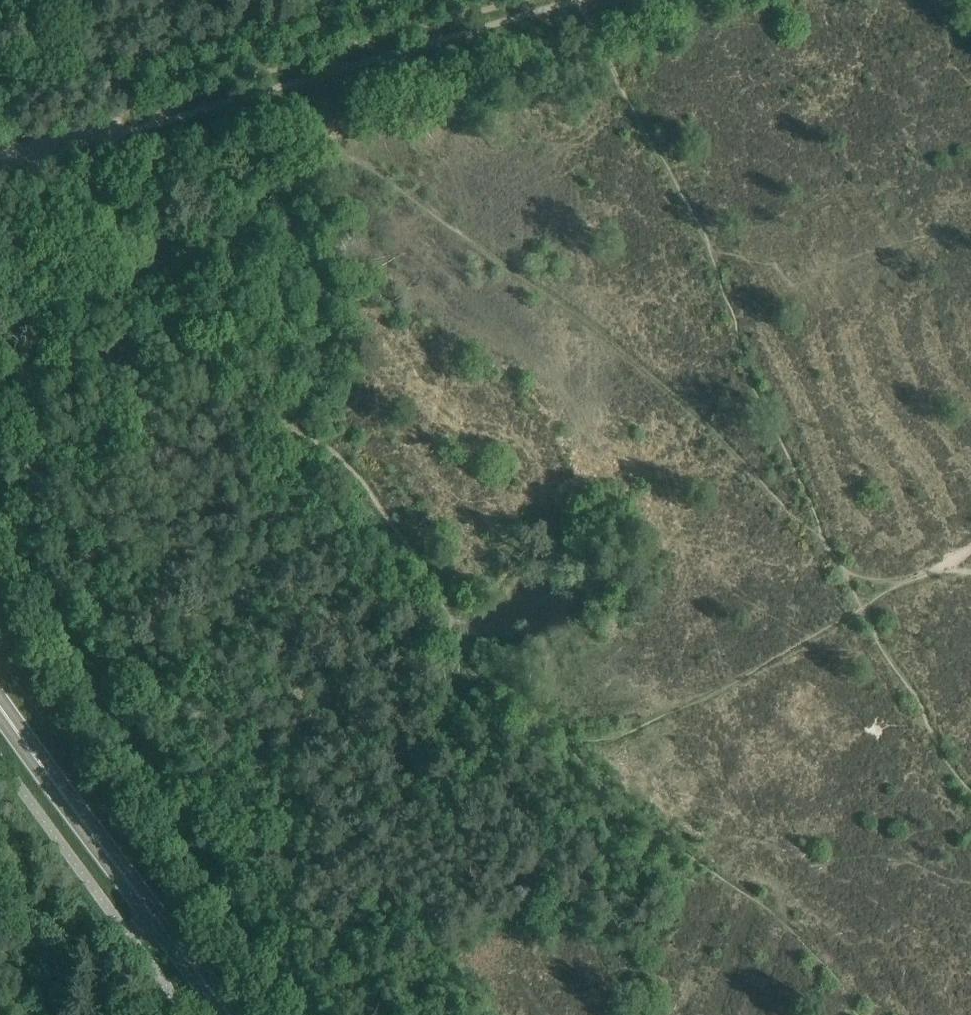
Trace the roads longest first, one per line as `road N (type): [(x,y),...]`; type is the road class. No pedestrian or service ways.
road 1 (secondary): [(230,1014),(0,704)]
road 2 (track): [(161,112),(509,0)]
road 3 (unclassified): [(161,112),(0,159)]

